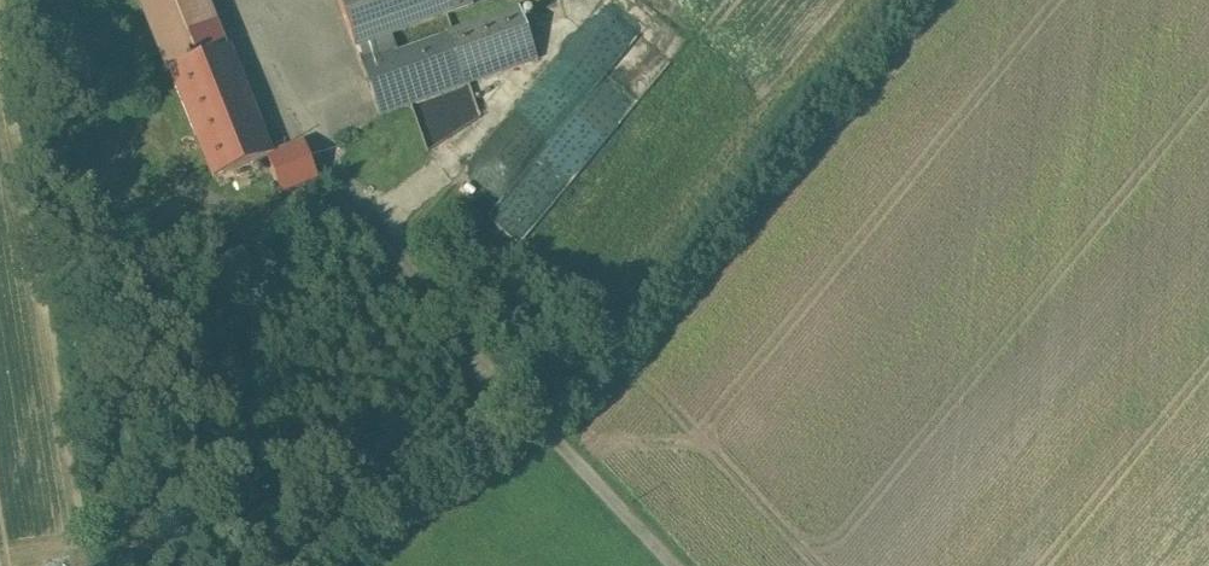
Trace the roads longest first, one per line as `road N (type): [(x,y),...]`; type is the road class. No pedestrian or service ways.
road 1 (unclassified): [(293,565),(403,485),(460,425),(487,367)]

